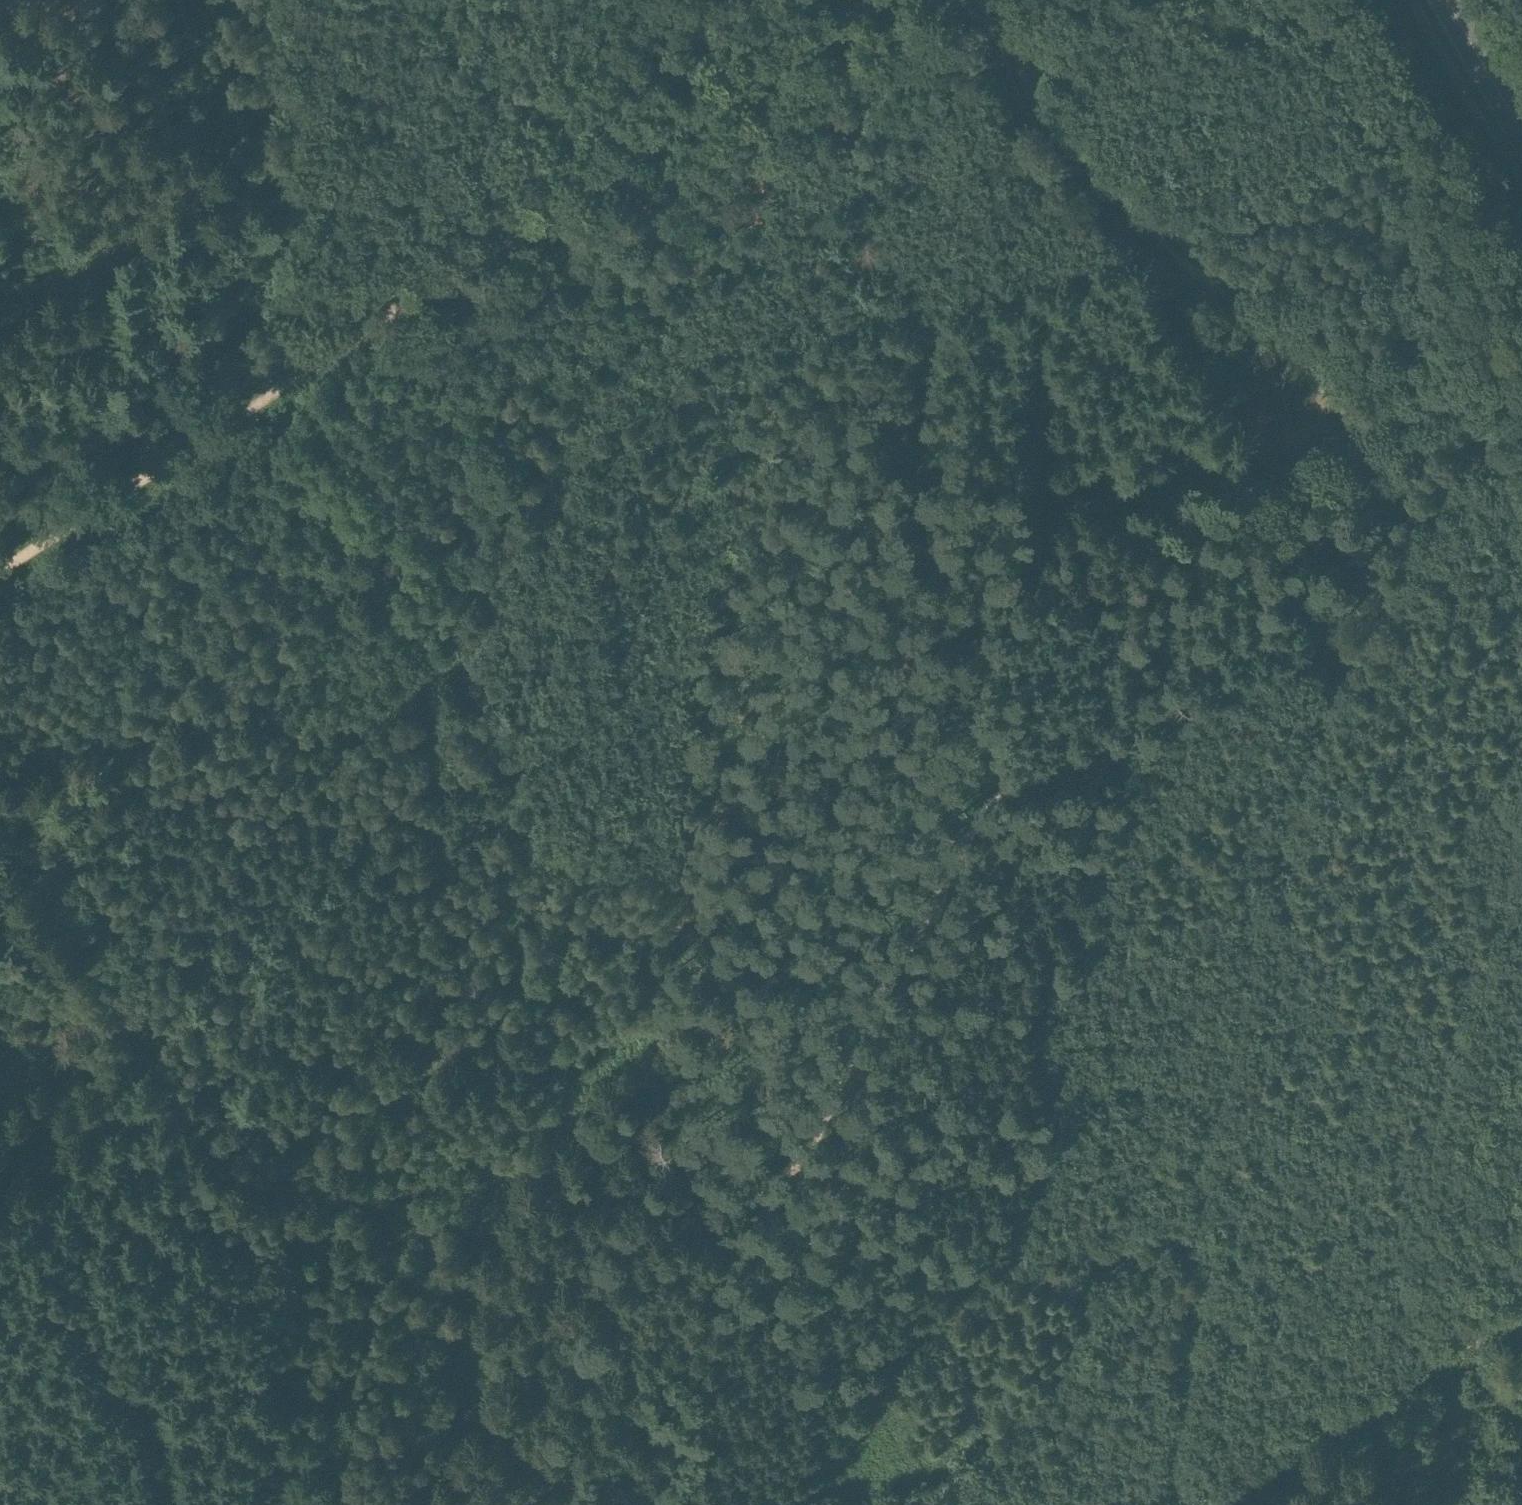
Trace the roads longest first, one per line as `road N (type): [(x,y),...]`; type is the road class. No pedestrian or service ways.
road 1 (track): [(0,566),(878,0)]
road 2 (track): [(1158,1504),(1214,1115),(1269,873),(1340,619)]
road 3 (track): [(1340,619),(1365,526),(1365,477),(1349,426),(1309,366),(1050,137),(993,0)]
road 4 (track): [(1521,1317),(1231,1504)]
road 5 (primary): [(1449,0),(1521,130)]

